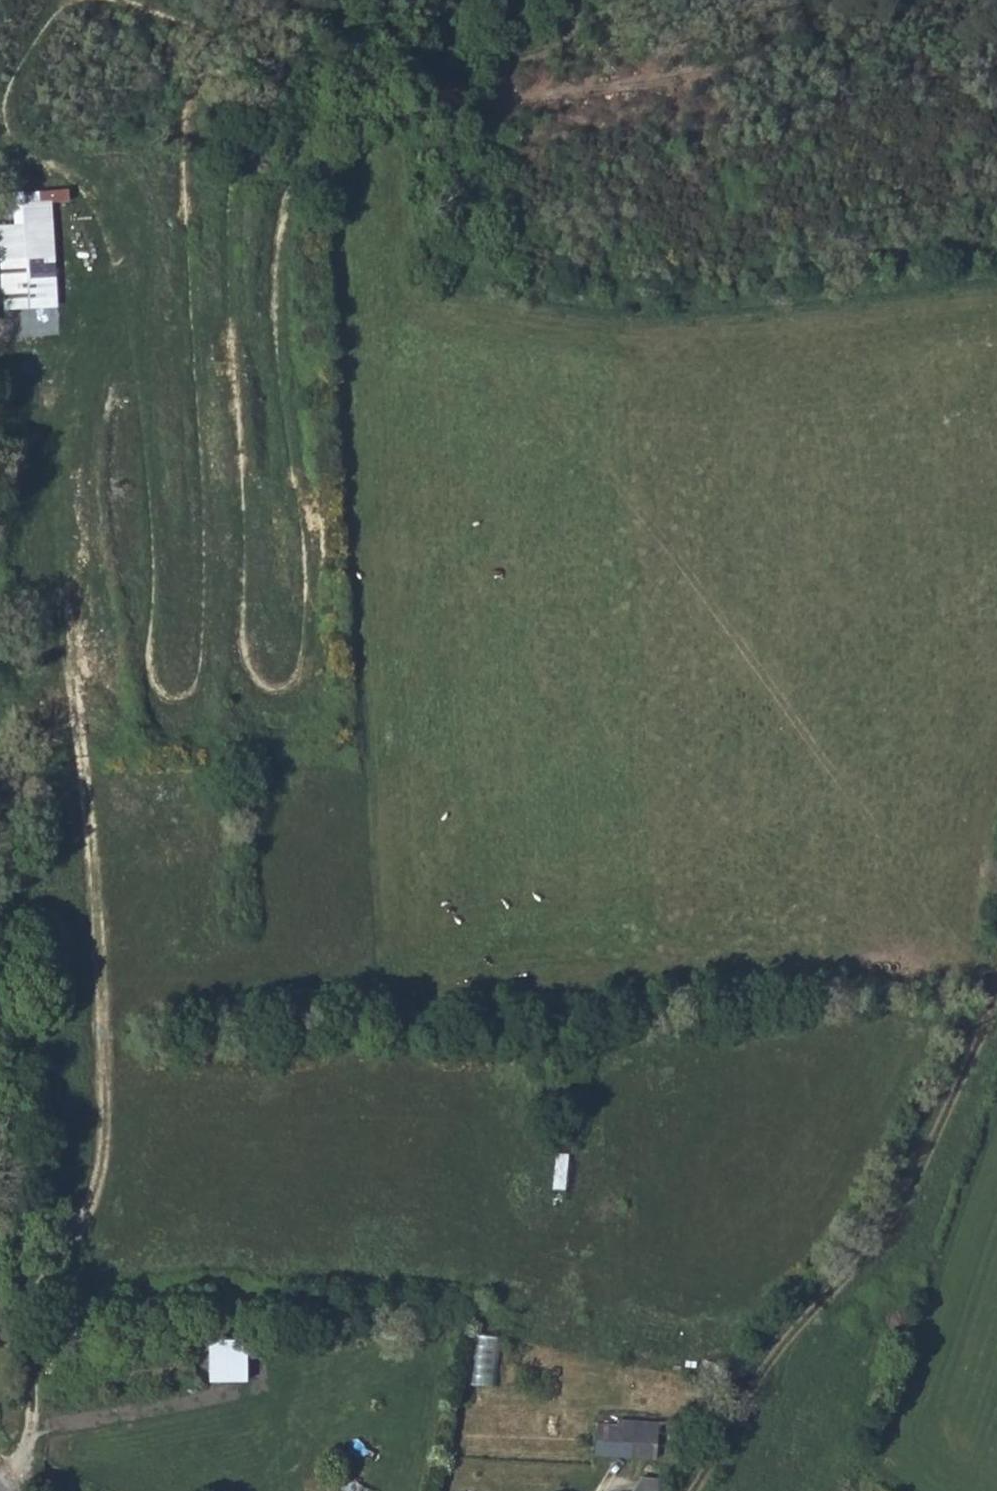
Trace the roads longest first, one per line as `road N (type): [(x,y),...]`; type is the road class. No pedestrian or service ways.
road 1 (unclassified): [(693,1490),(769,1355),(848,1280),(970,1068),(996,998)]
road 2 (track): [(0,1479),(13,1474),(24,1445),(33,1389),(0,909)]
road 3 (track): [(0,735),(61,676),(81,612),(84,392)]

